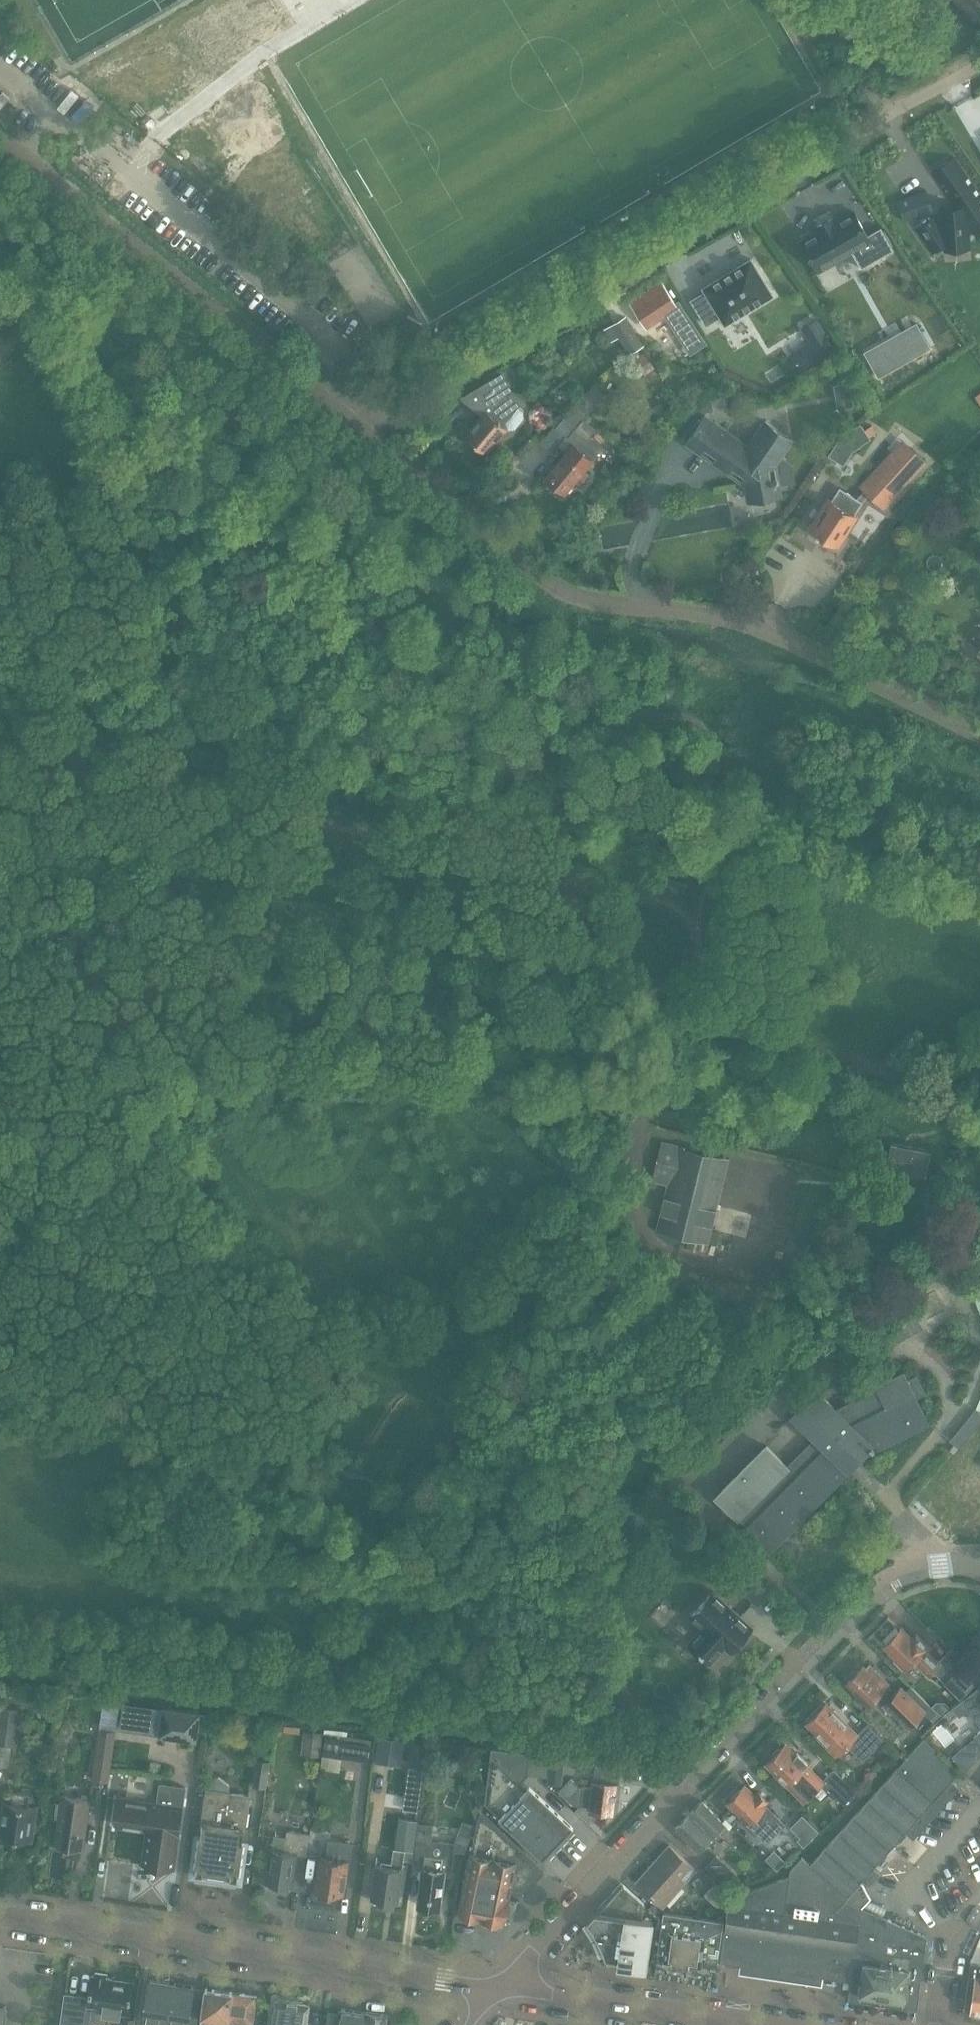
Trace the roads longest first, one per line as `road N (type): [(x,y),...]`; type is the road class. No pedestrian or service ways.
road 1 (track): [(0,1623),(402,1673),(580,1711),(675,1748),(701,1770)]
road 2 (residential): [(360,434),(979,62)]
road 3 (track): [(663,1023),(614,1163),(456,1418),(402,1673)]
road 4 (unclassified): [(979,731),(768,627),(555,587),(360,434)]
road 5 (track): [(0,1161),(74,1146),(170,1080),(344,1019),(663,1023)]
road 6 (unclassified): [(503,1987),(882,1584),(941,1563),(979,1565)]
road 7 (track): [(0,754),(541,883)]
road 8 (unclassified): [(0,1922),(503,1987)]
road 9 (unclassified): [(360,434),(0,136)]
road 10 (track): [(663,1023),(879,1075),(979,1065)]
road 11 (unclassified): [(503,1987),(767,2024)]
road 12 (track): [(541,883),(641,907),(680,931)]

